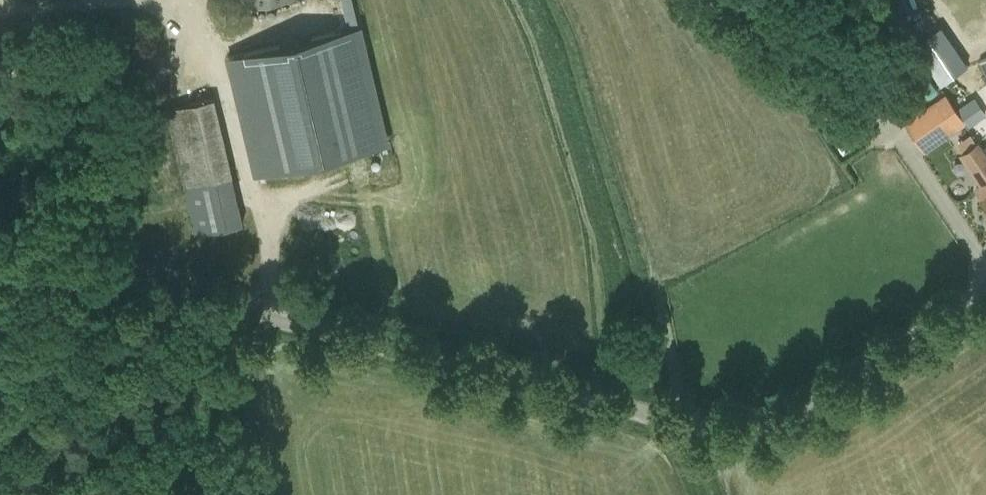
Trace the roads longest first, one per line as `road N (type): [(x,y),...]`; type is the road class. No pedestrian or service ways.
road 1 (unclassified): [(985,286),(806,407),(744,427),(664,418),(0,256)]
road 2 (track): [(139,290),(0,433)]
road 3 (track): [(235,311),(253,494)]

